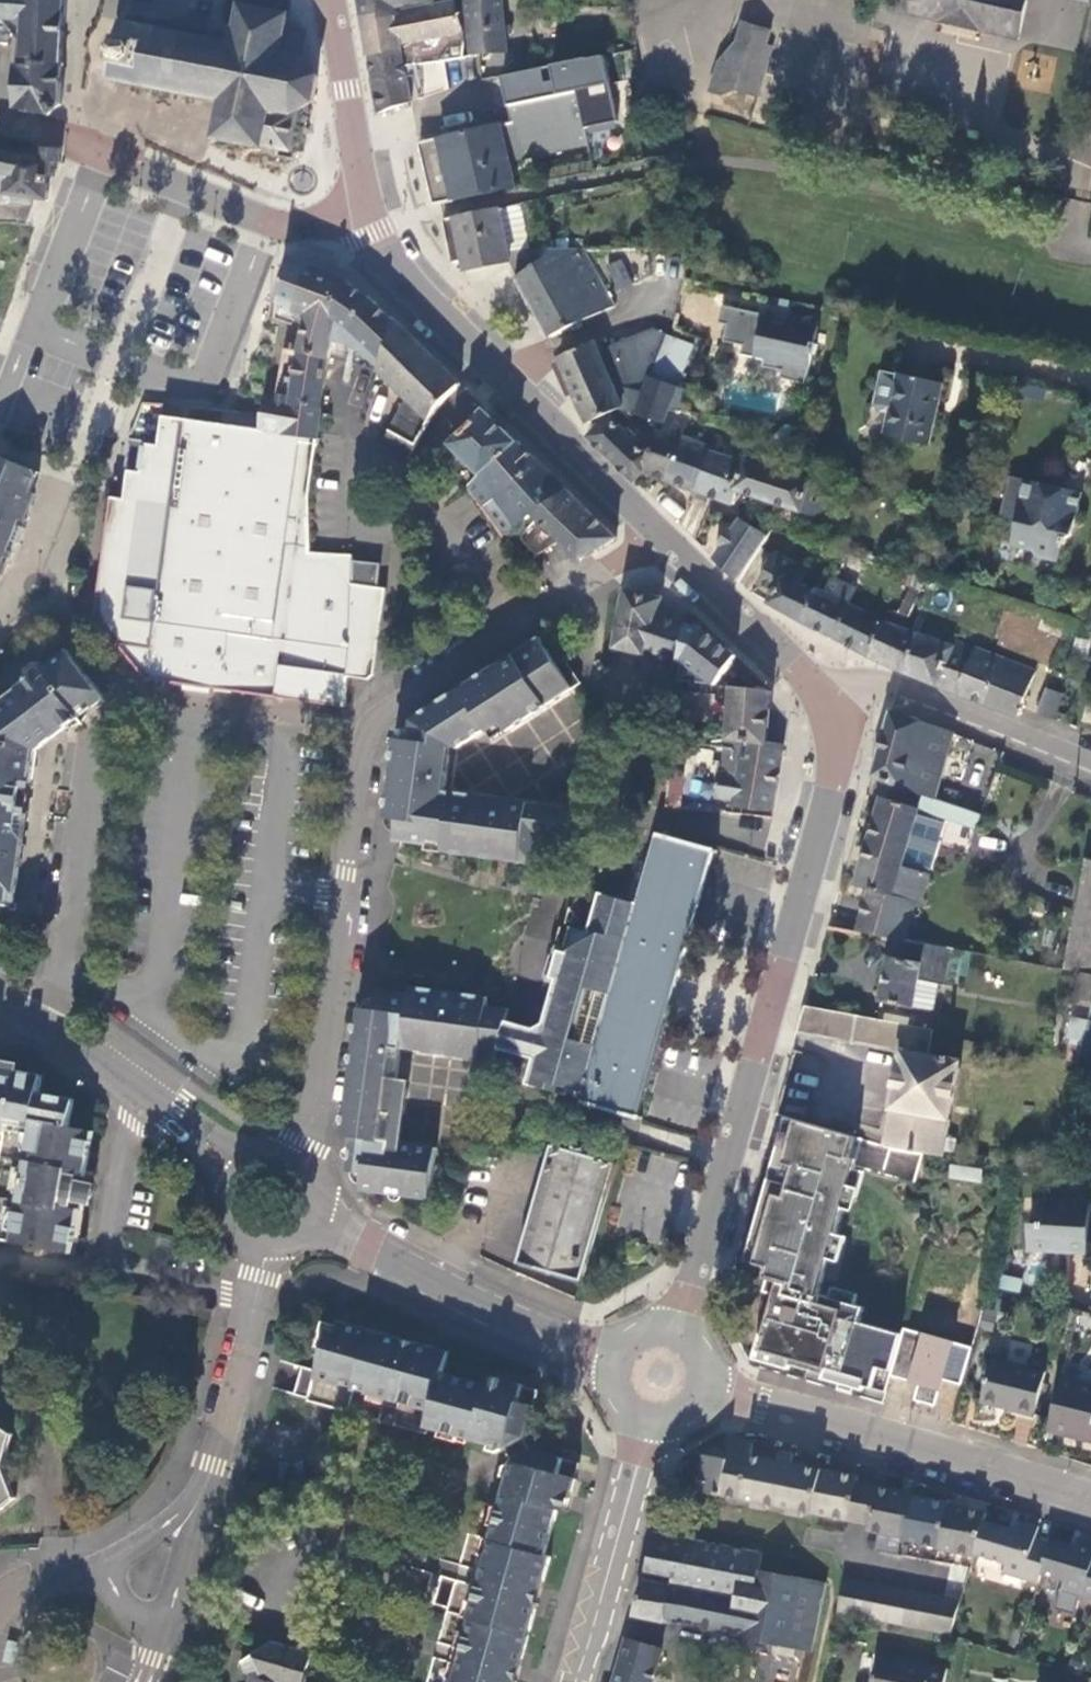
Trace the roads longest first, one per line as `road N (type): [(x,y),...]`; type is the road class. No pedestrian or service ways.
road 1 (residential): [(657,533),(373,730),(361,755),(296,1166)]
road 2 (tertiary): [(814,686),(834,757),(814,850),(674,1328)]
road 3 (tertiary): [(365,204),(394,274),(657,533)]
road 4 (unclassified): [(1090,1498),(705,1389)]
road 5 (tertiary): [(606,1363),(318,1223)]
road 6 (residential): [(138,1091),(109,1217),(113,1255),(141,1272),(251,1302)]
road 7 (unclassified): [(1090,762),(894,686),(814,686)]
road 8 (unclassified): [(365,204),(323,224),(265,218),(99,152)]
road 9 (tertiary): [(576,1681),(647,1426)]
road 10 (unclassified): [(203,1494),(93,1573),(128,1615),(160,1634)]
road 11 (tertiary): [(657,533),(814,686)]
road 12 (residential): [(277,1589),(313,1564),(372,1577),(351,1681)]
road 13 (tertiary): [(331,0),(365,204)]
road 14 (unclassified): [(203,1494),(251,1302)]
road 15 (residential): [(32,327),(99,152)]
road 16 (tertiary): [(0,1006),(138,1091)]
road 17 (unclassified): [(160,1634),(203,1494)]
road 18 (tertiary): [(138,1091),(237,1171)]

